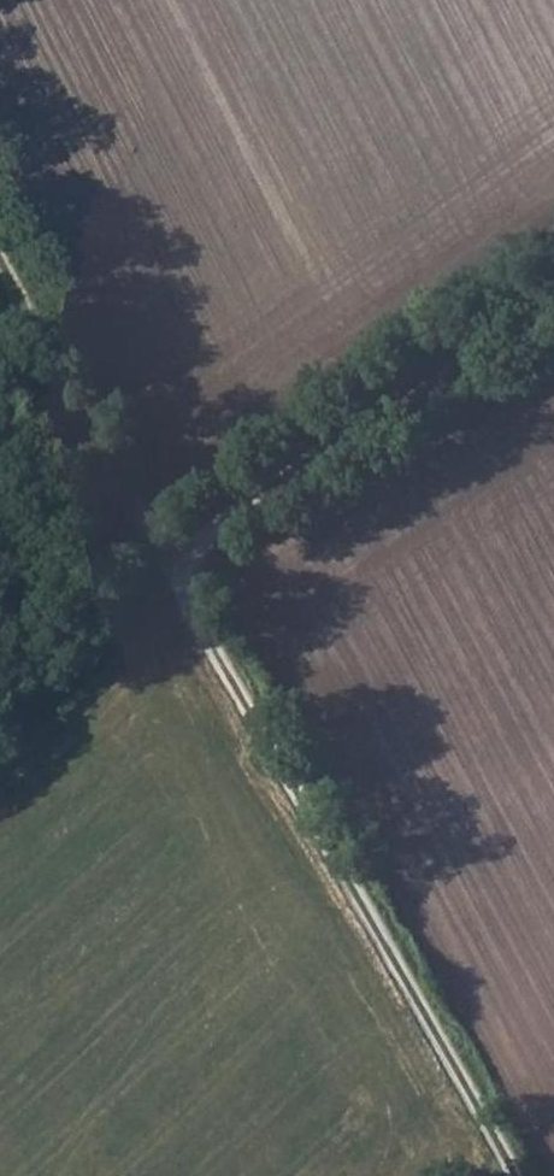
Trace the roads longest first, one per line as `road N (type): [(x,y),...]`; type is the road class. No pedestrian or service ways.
road 1 (track): [(520,1175),(190,611),(180,570)]
road 2 (track): [(180,570),(238,515),(553,292)]
road 3 (track): [(0,262),(142,525),(180,570)]
road 4 (track): [(0,741),(180,570)]

